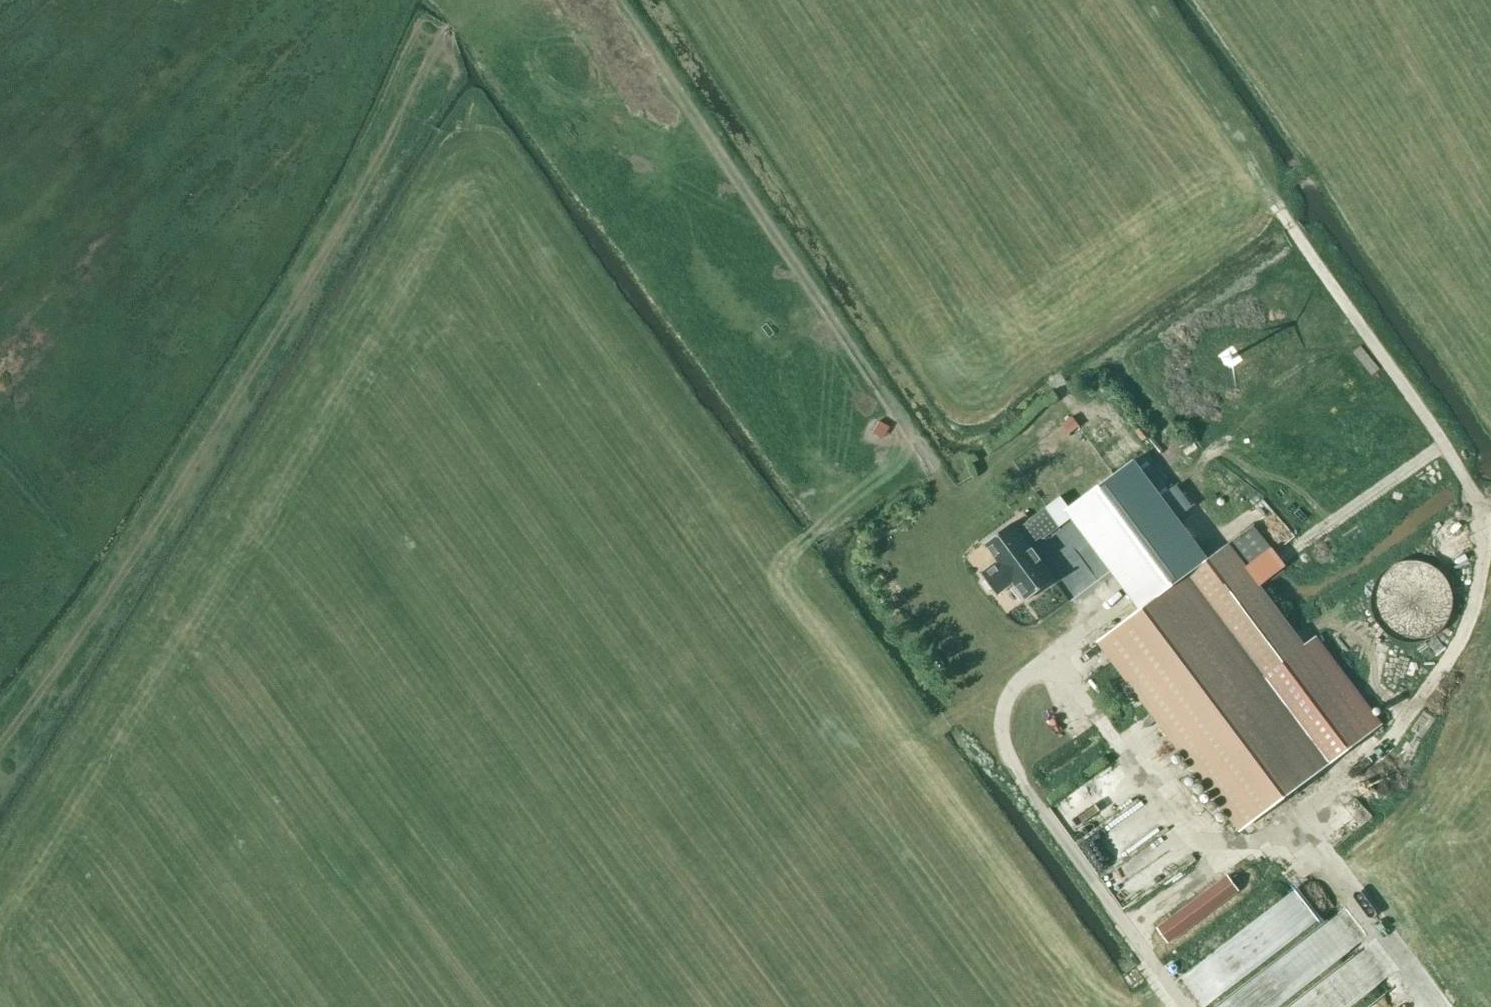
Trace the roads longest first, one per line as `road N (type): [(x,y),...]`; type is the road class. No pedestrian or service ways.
road 1 (track): [(0,733),(55,673),(127,565),(462,5)]

